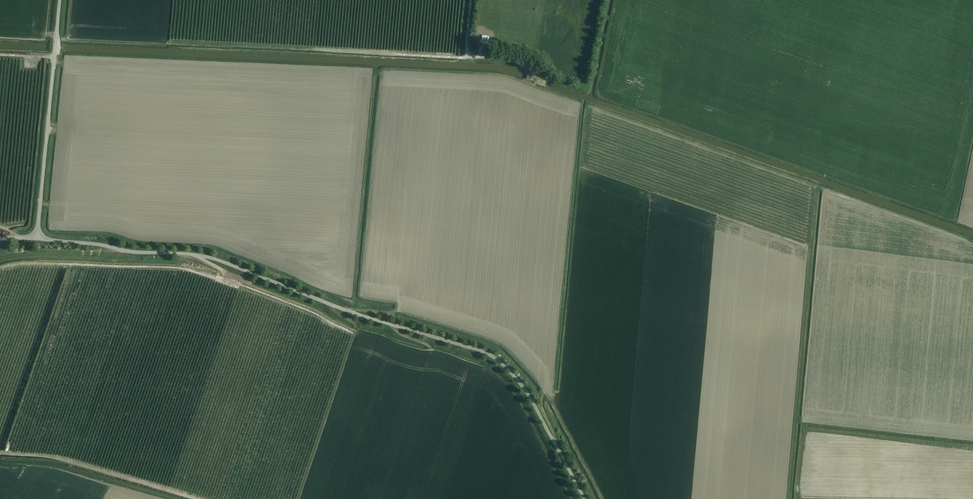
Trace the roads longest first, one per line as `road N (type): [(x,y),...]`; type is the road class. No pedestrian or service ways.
road 1 (unclassified): [(583,498),(528,395),(495,356),(209,258),(37,239)]
road 2 (unclassified): [(37,239),(59,0)]

